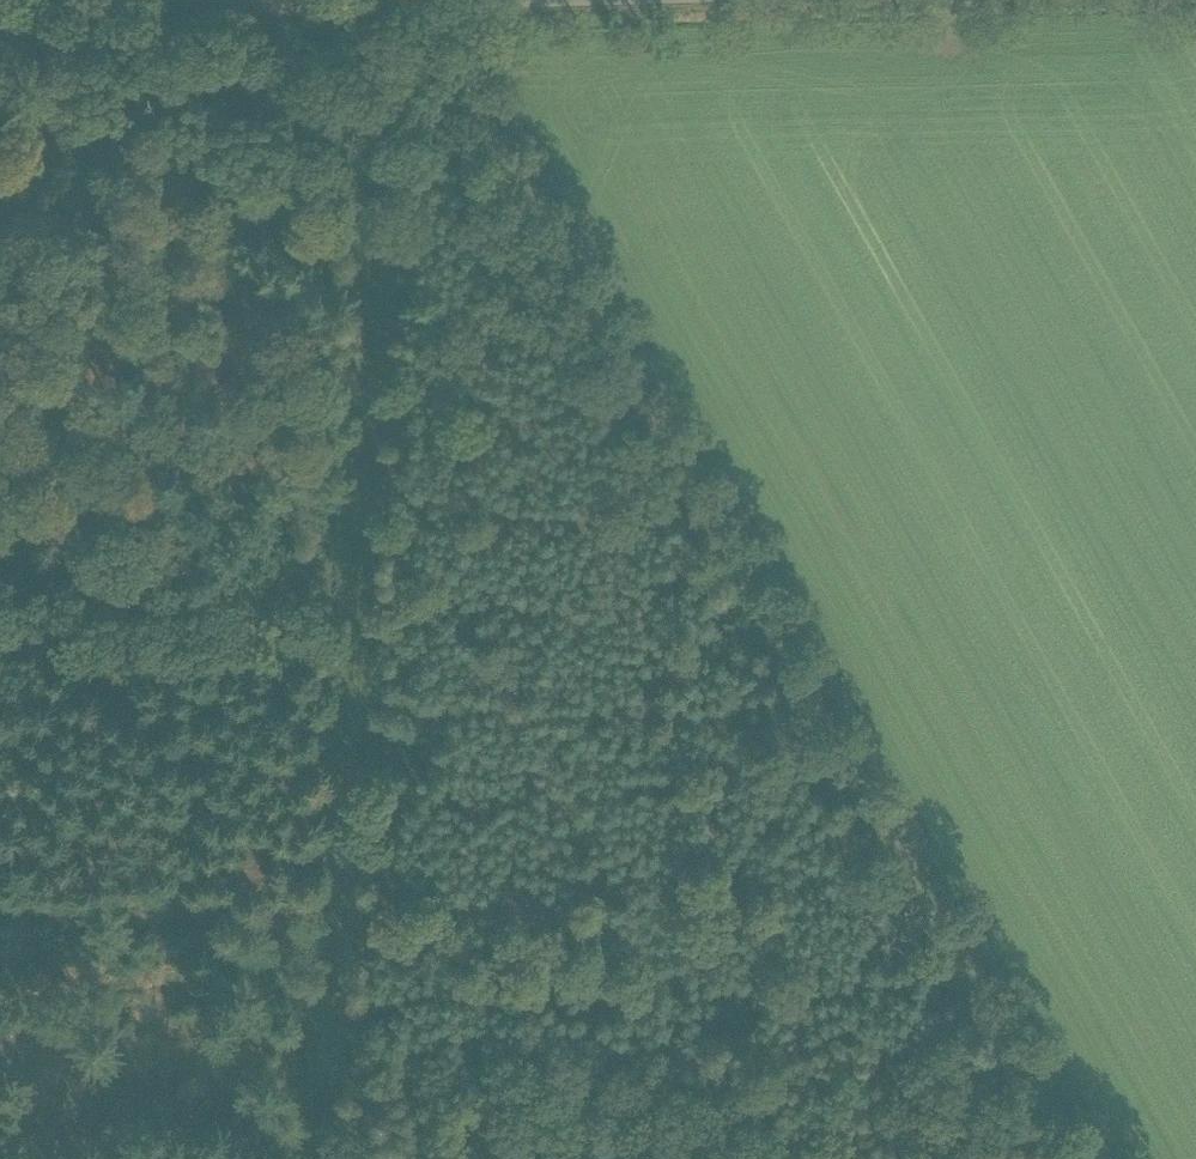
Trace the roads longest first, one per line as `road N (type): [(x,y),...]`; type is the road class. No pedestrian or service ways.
road 1 (track): [(1063,1158),(447,117),(386,29)]
road 2 (unclassified): [(1195,4),(386,29),(0,20)]

